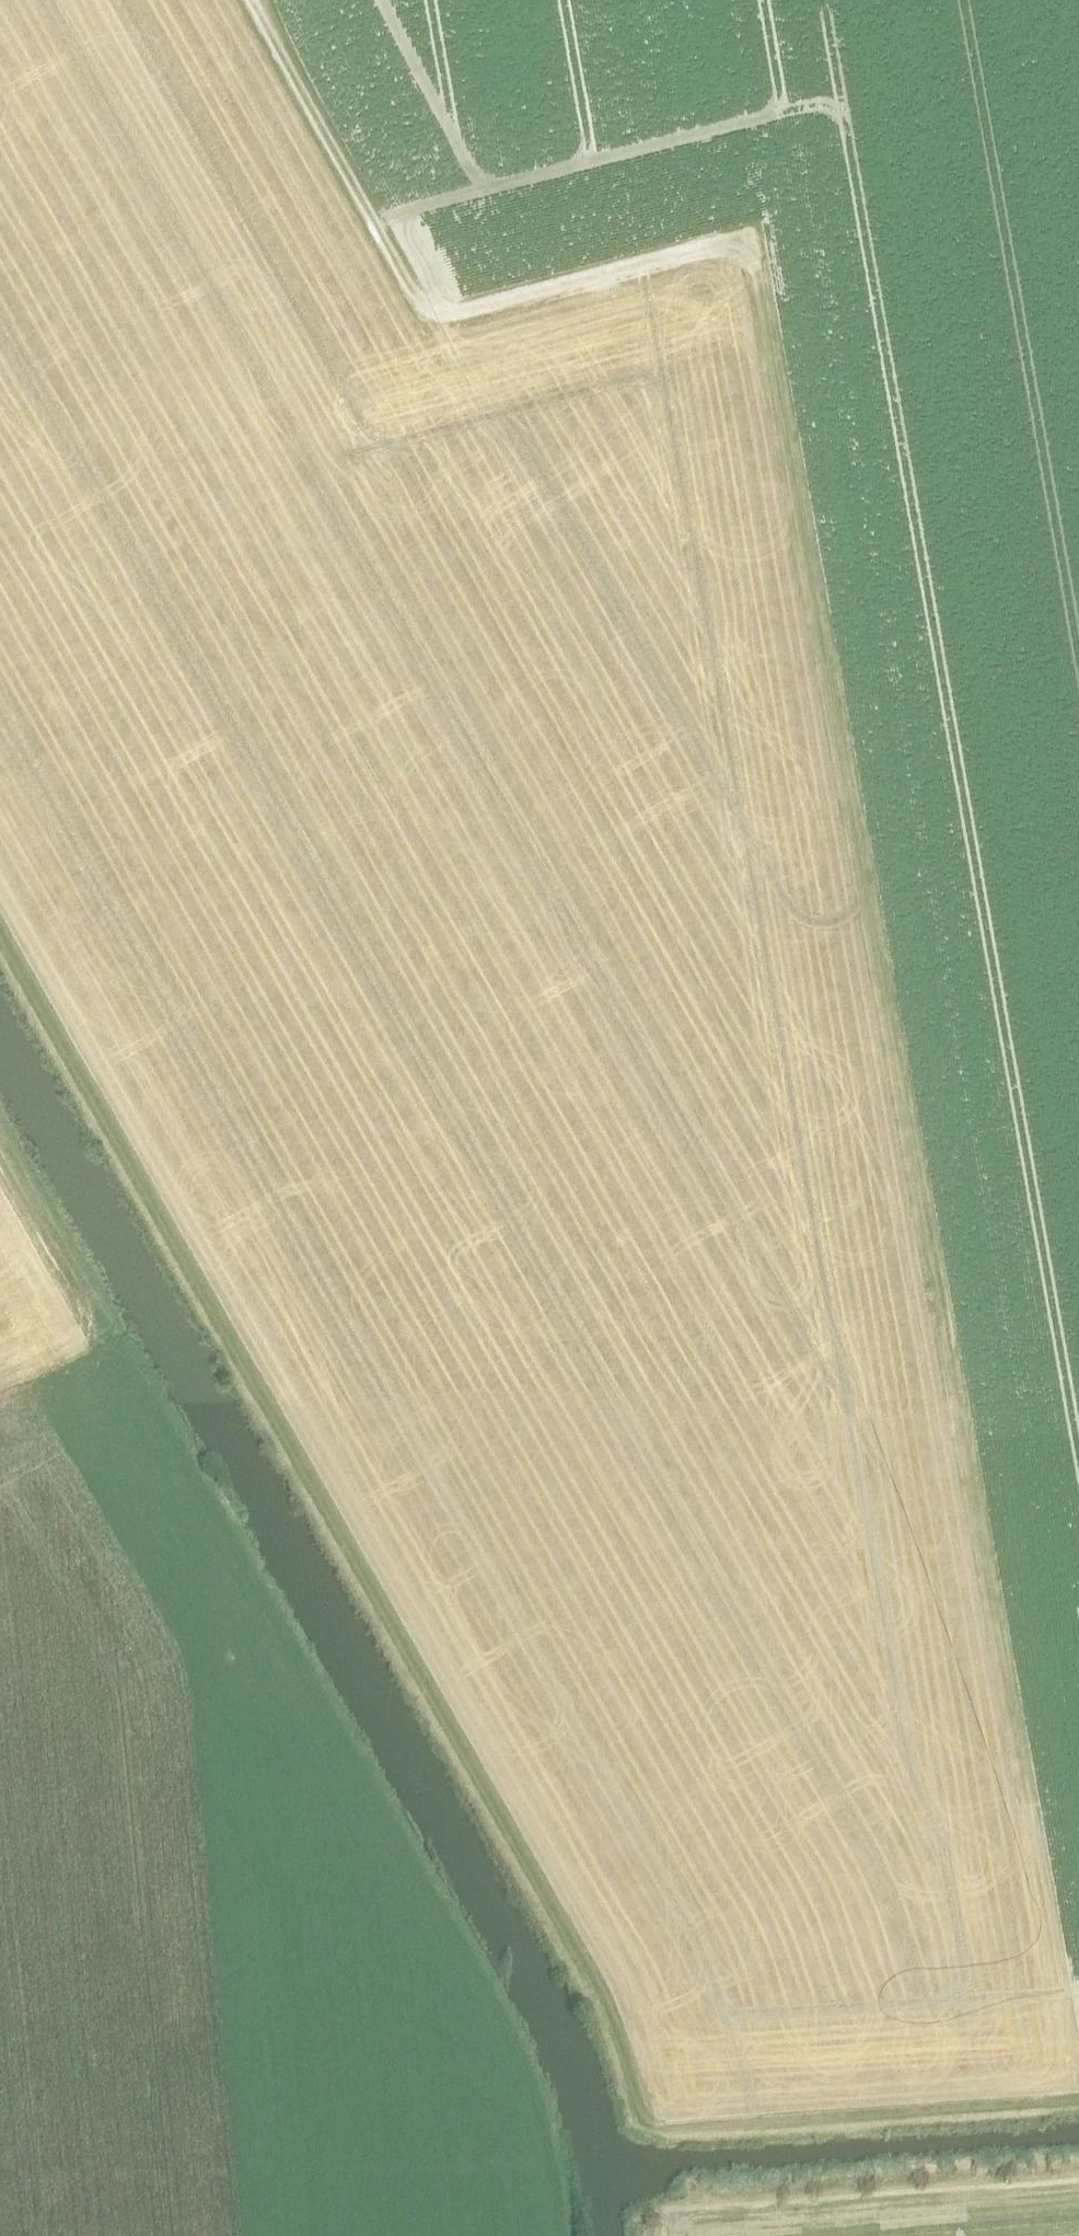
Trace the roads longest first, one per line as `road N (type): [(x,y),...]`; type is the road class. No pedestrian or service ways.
road 1 (track): [(254,0),(430,311),(447,315),(725,246),(746,252),(759,276),(1025,1795)]

